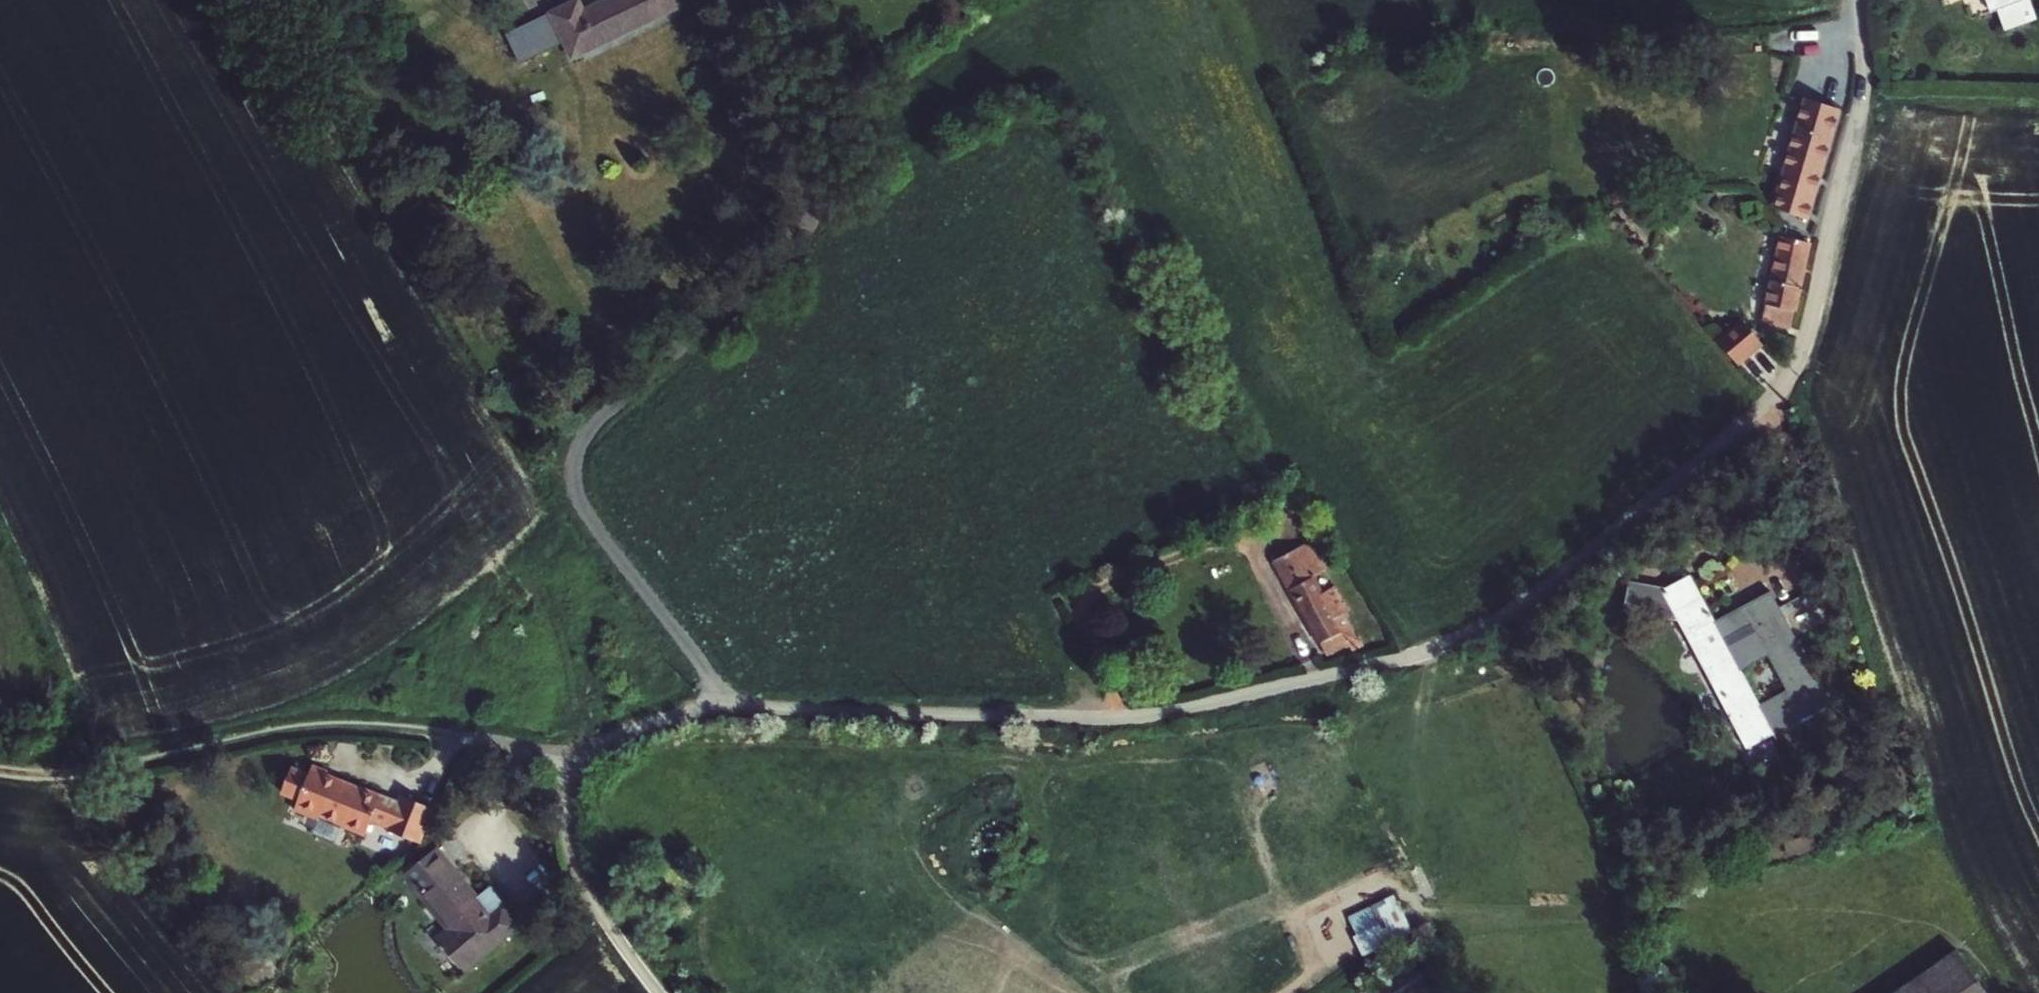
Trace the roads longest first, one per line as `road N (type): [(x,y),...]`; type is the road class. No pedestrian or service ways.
road 1 (unclassified): [(658,992),(608,925),(576,858),(570,775),(605,742),(720,709),(1170,714),(1442,646),(1552,585),(1758,412),(1798,358),(1860,108),(1859,0)]
road 2 (track): [(577,761),(379,723),(270,731),(83,767),(0,763)]

